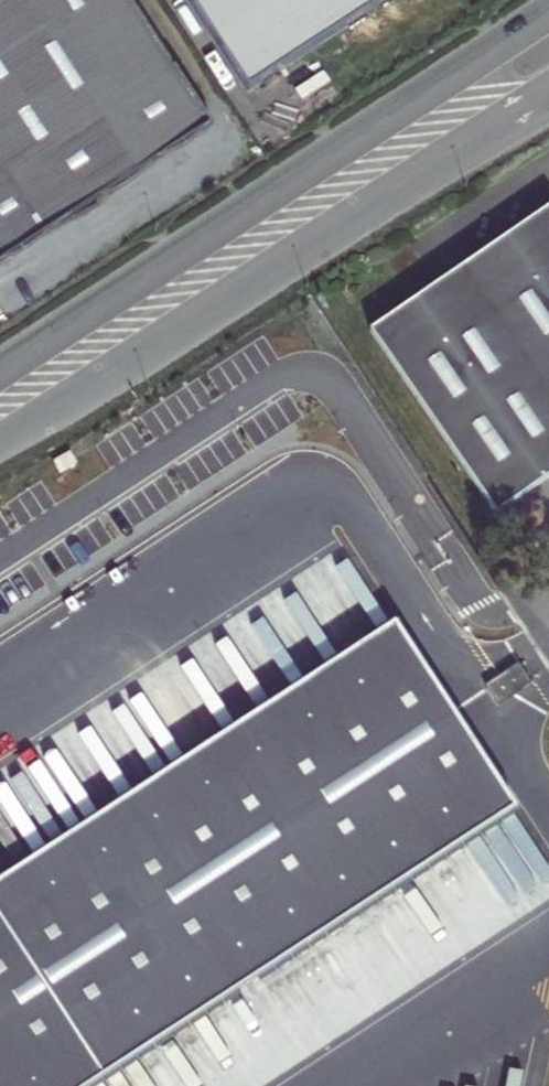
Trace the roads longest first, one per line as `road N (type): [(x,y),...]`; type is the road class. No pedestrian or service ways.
road 1 (primary): [(548,14),(0,370)]
road 2 (primary): [(0,439),(548,91)]

